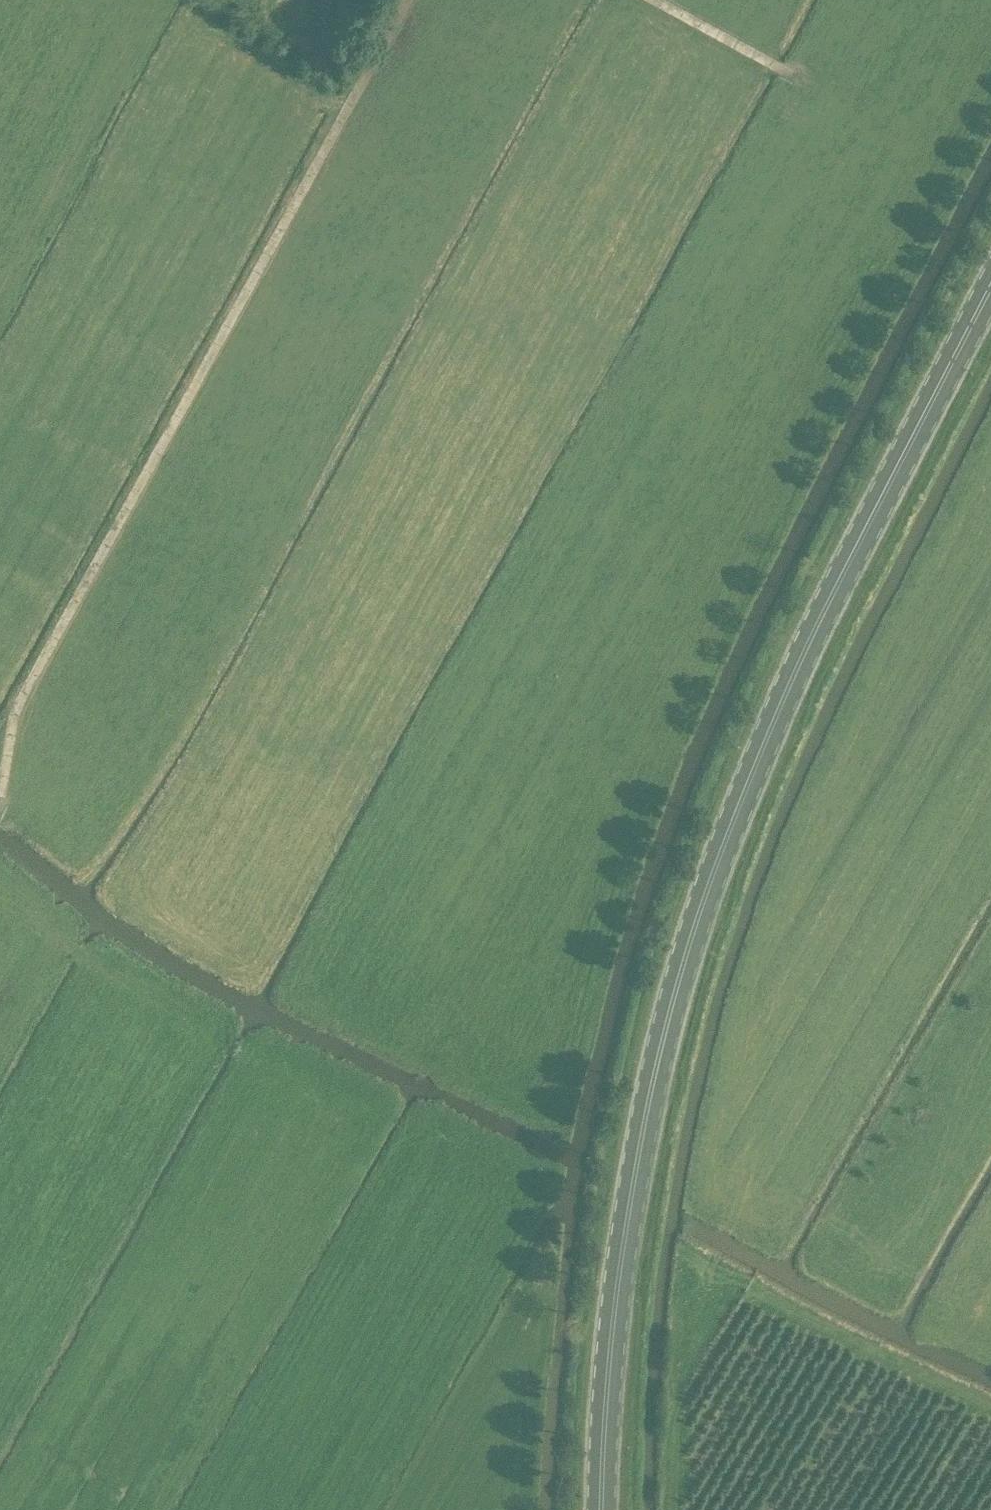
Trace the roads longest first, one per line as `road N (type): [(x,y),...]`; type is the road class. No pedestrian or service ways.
road 1 (primary): [(601,1509),(609,1352),(629,1202),(677,980),(768,730),(990,285)]

